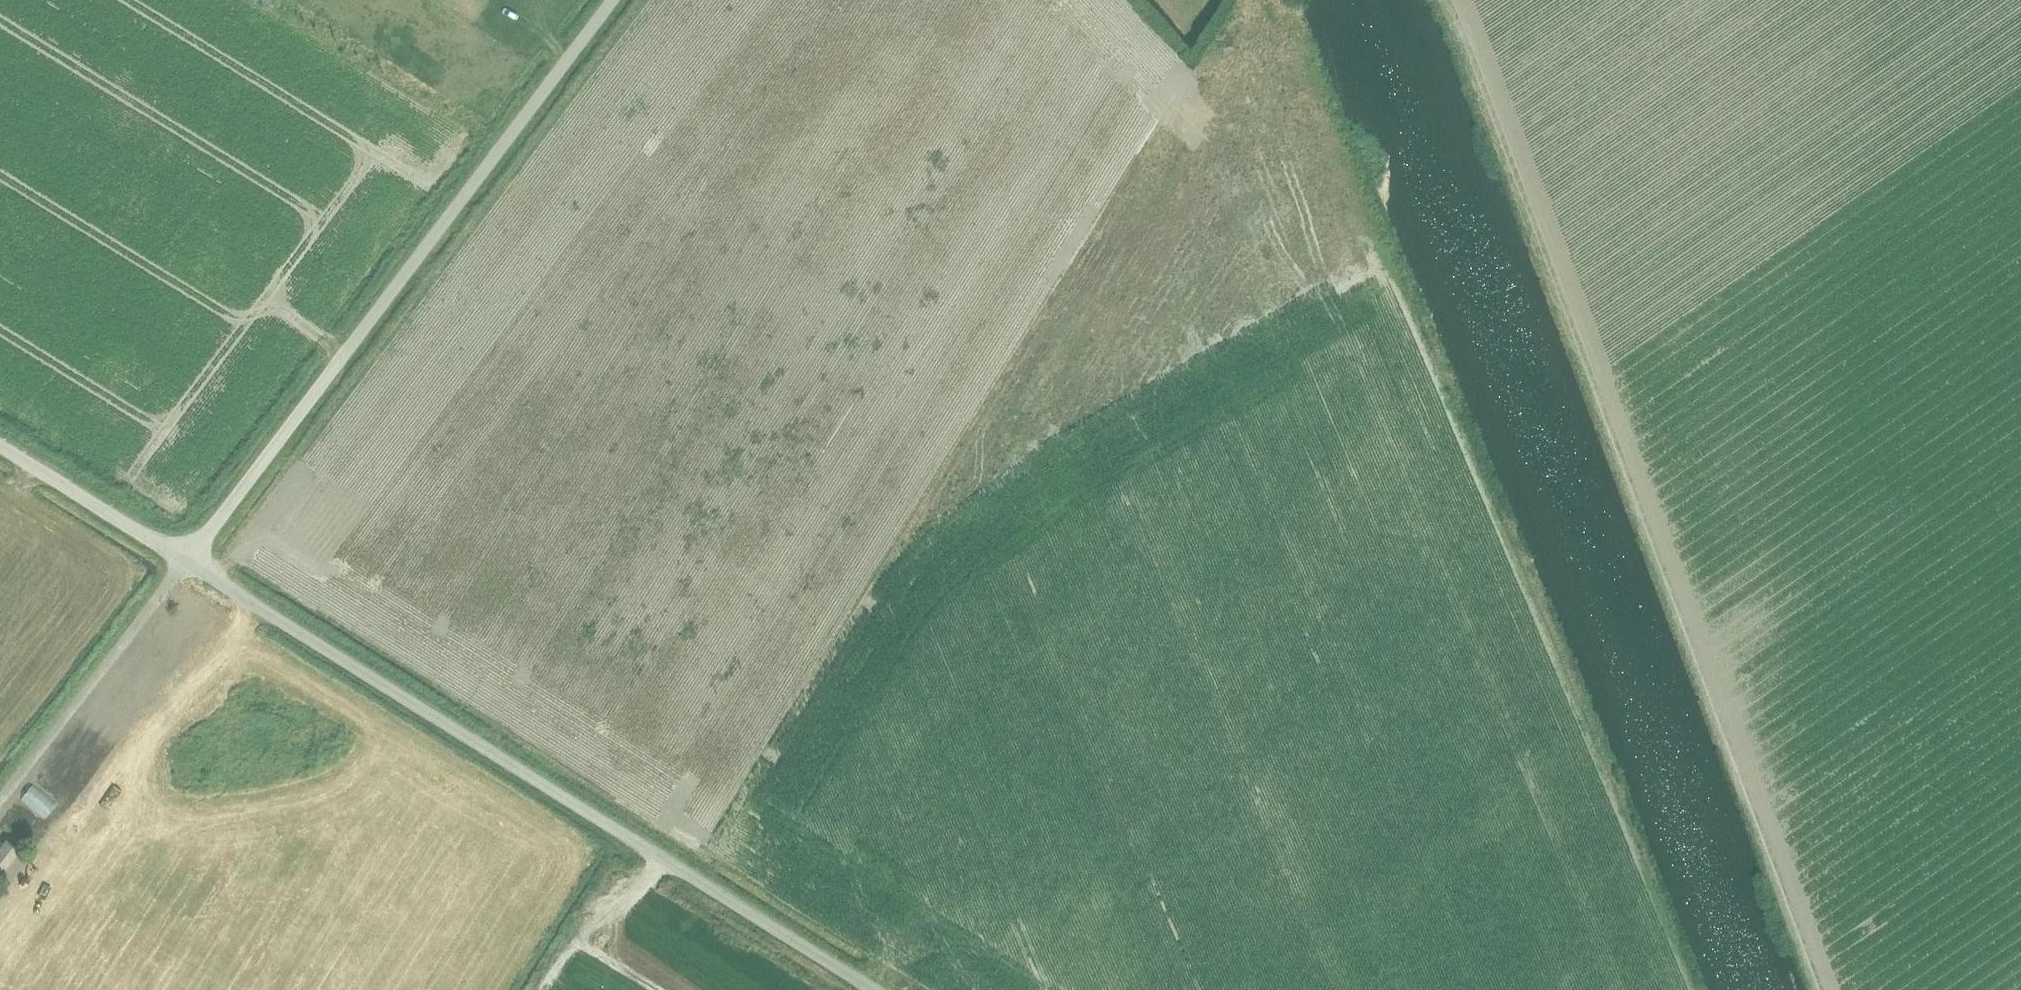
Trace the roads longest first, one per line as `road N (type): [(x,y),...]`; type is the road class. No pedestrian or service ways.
road 1 (unclassified): [(189,559),(875,989)]
road 2 (unclassified): [(189,559),(492,174),(612,0)]
road 3 (unclassified): [(0,800),(189,559)]
road 4 (unclassified): [(189,559),(0,441)]

